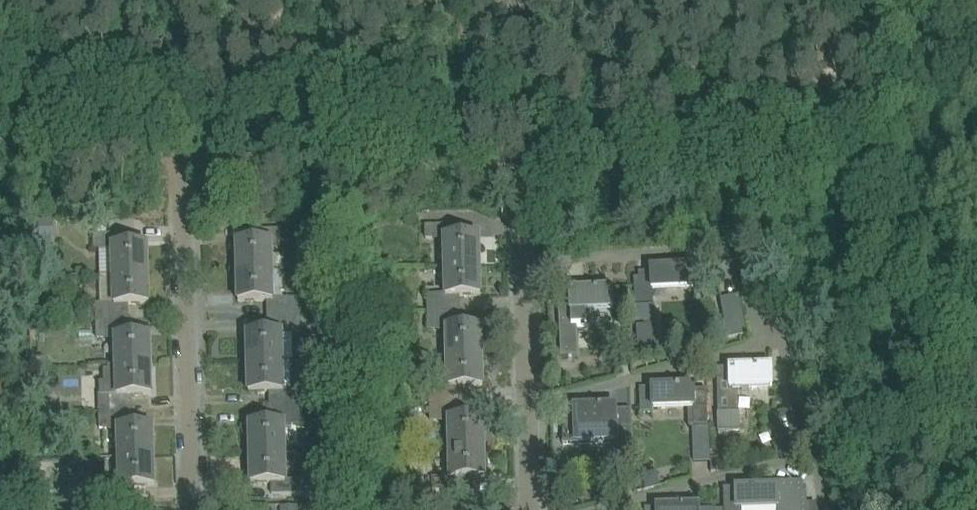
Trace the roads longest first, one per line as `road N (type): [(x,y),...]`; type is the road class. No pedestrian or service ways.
road 1 (residential): [(976,415),(949,370),(879,192),(523,167)]
road 2 (residential): [(190,509),(179,145)]
road 3 (residential): [(523,167),(179,145)]
road 4 (residential): [(782,350),(740,245),(526,255)]
road 5 (residential): [(527,406),(782,350)]
road 6 (residential): [(598,509),(819,454)]
road 7 (residential): [(179,145),(0,137)]
road 8 (residential): [(527,406),(526,255)]

